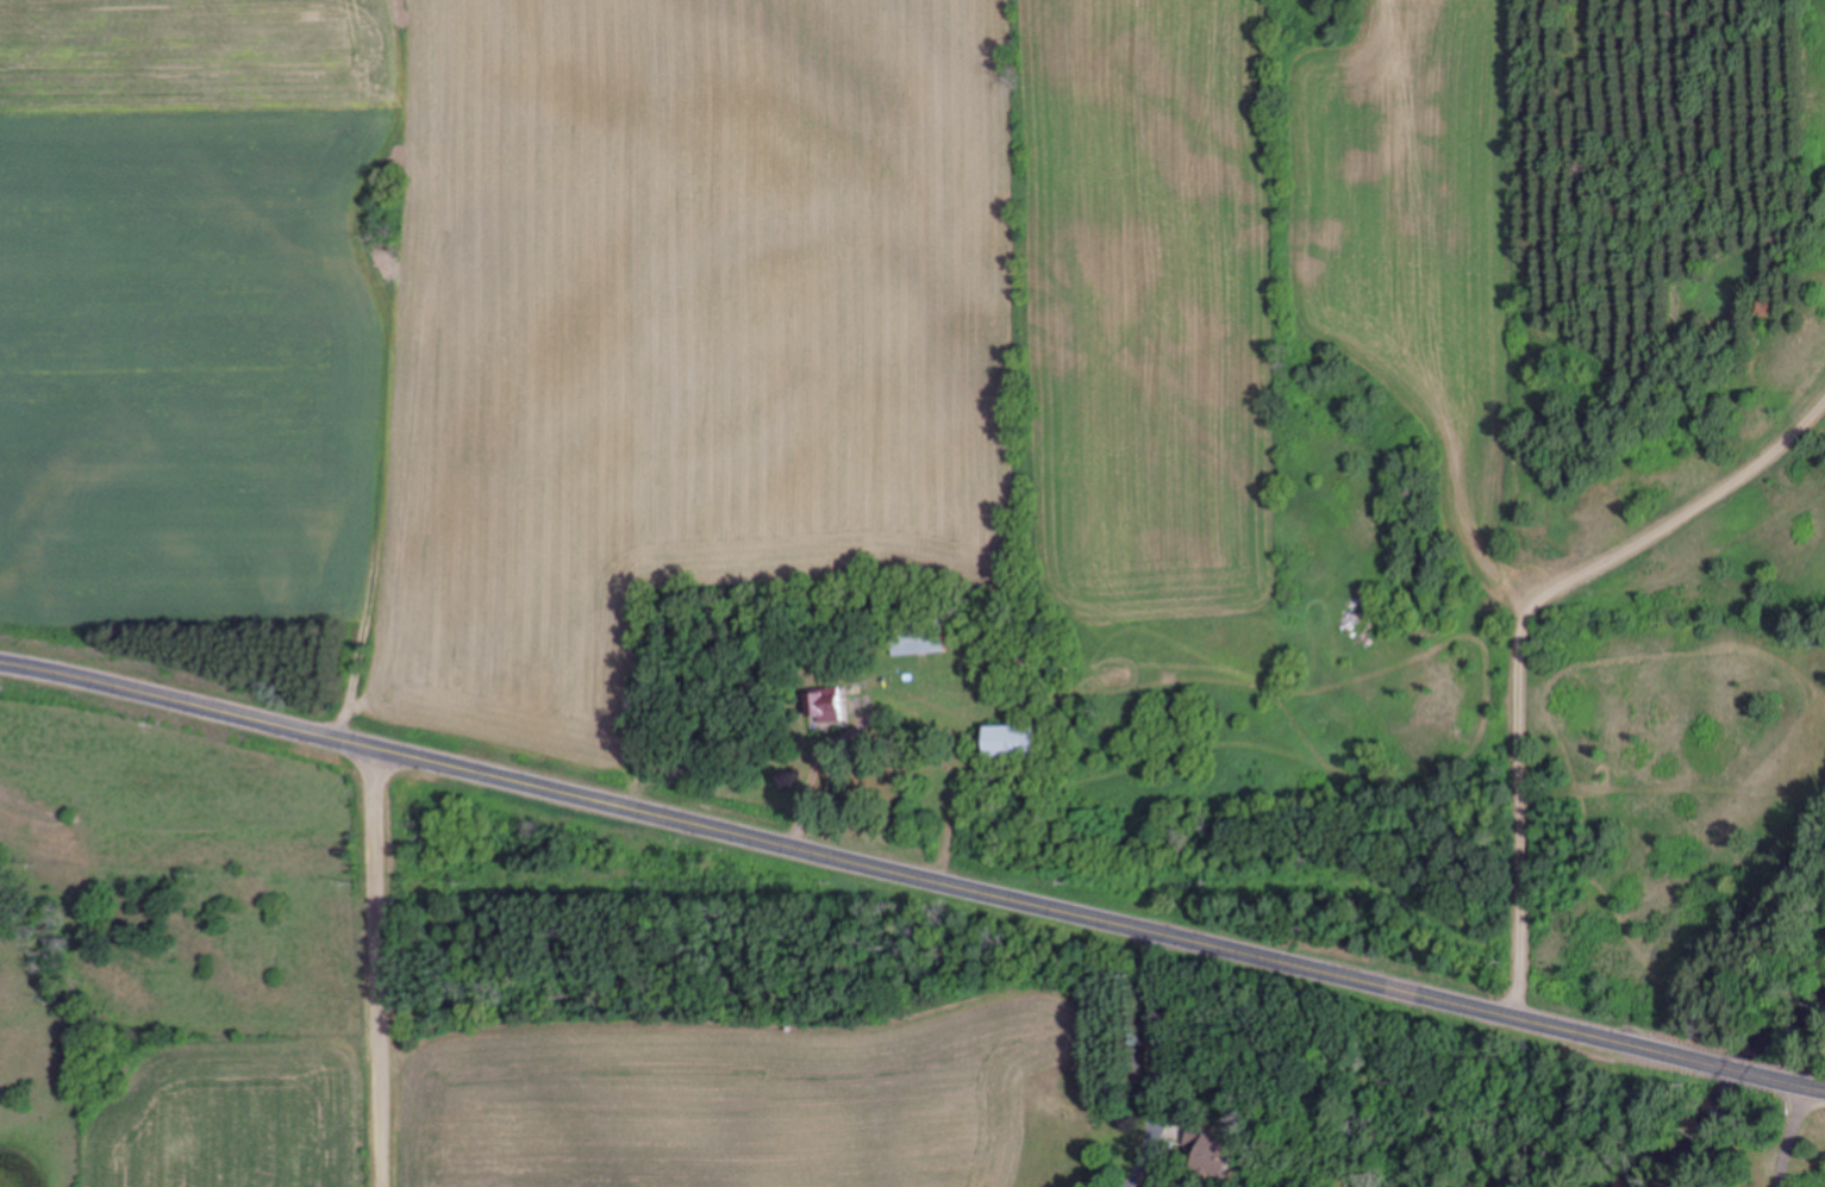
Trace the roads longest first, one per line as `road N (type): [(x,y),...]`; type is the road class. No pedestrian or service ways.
road 1 (secondary): [(0,667),(381,744),(1824,1084)]
road 2 (residential): [(381,744),(388,1186)]

